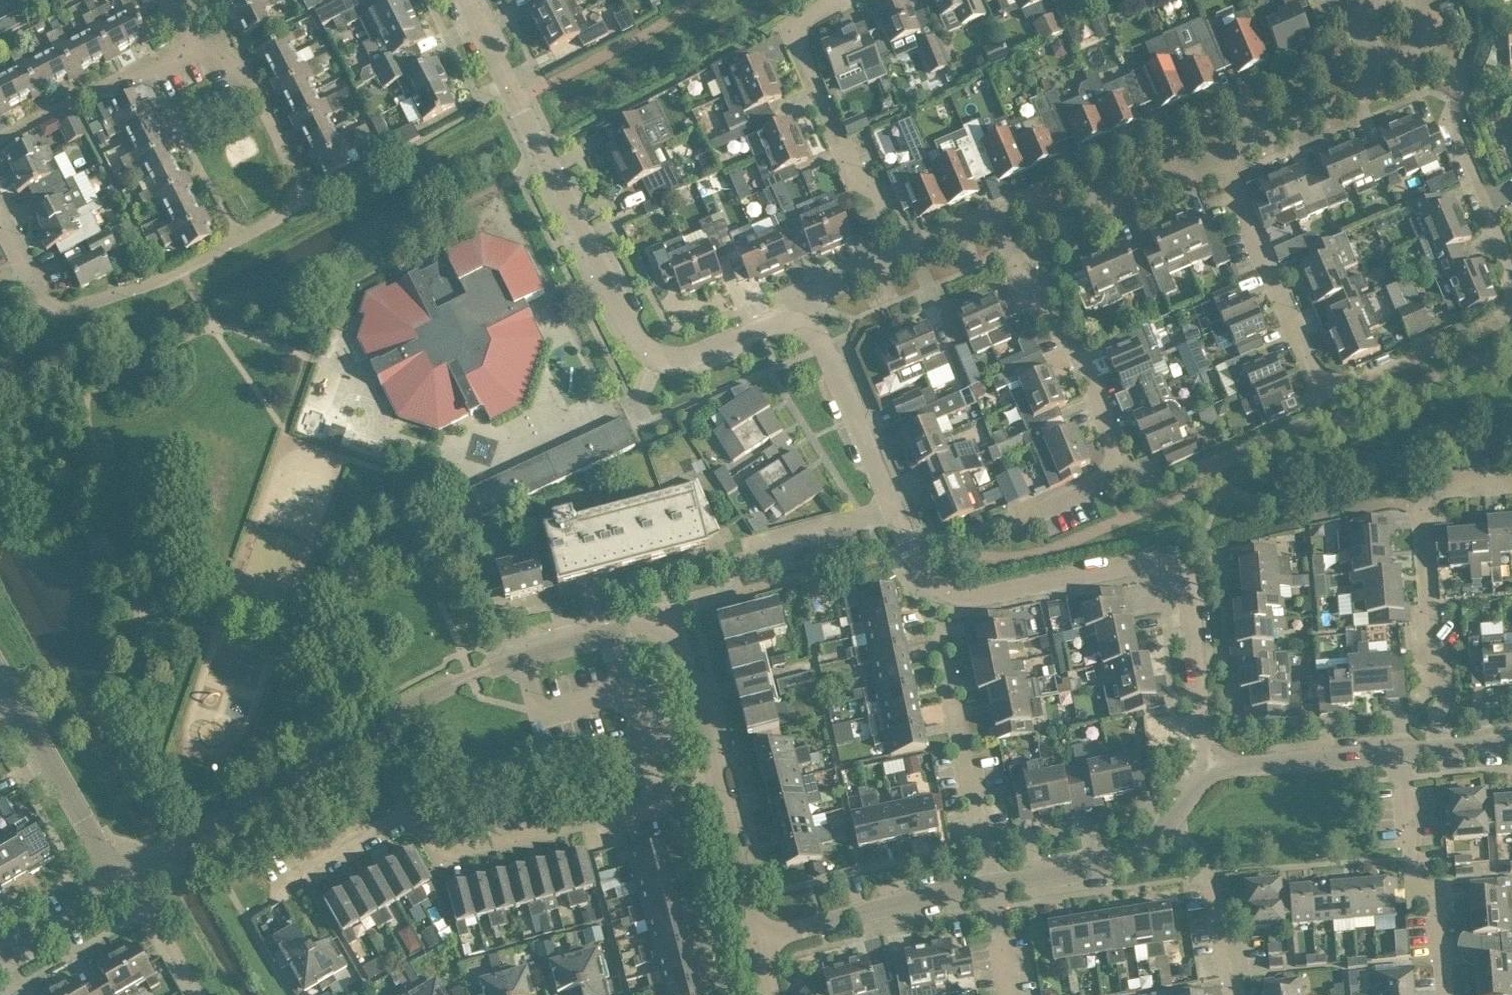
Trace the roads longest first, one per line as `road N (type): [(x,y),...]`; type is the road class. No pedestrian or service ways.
road 1 (unclassified): [(1203,769),(1187,588),(1170,573),(1132,564),(975,597),(925,578),(825,343),(804,323)]
road 2 (unclassified): [(804,323),(779,319),(681,360),(647,350),(466,0)]
road 3 (residential): [(1225,167),(1306,358),(1326,382),(1346,384),(1491,326),(1511,301)]
road 4 (residential): [(1040,509),(1100,486),(1116,455),(1065,337),(1030,306),(997,219)]
road 5 (residential): [(1511,472),(1424,487),(1436,668),(1445,694),(1441,753)]
road 6 (unclassified): [(522,658),(675,619),(714,788)]
road 7 (residential): [(915,252),(886,187),(851,173),(795,28),(837,0)]
road 8 (residential): [(242,237),(147,288),(67,309),(48,308),(33,290),(0,226)]
road 9 (residential): [(242,237),(302,204),(297,180),(218,31),(186,49)]
road 10 (unclassified): [(135,885),(368,731)]
road 11 (residential): [(663,802),(450,854),(438,850),(414,812)]
road 12 (residential): [(663,802),(636,692),(537,715),(522,658)]
road 13 (residential): [(993,887),(938,625)]
road 14 (residential): [(997,219),(1026,206),(1053,214),(1074,231),(1225,167)]
road 15 (residential): [(124,890),(0,676)]
road 16 (residential): [(1511,268),(1448,116),(1458,91),(1453,64),(1428,52)]
road 17 (residential): [(1444,994),(1437,907),(1410,848),(1404,754)]
road 18 (unclassified): [(759,938),(993,887)]
road 19 (unclassified): [(1203,769),(1404,754)]
road 20 (residential): [(1225,167),(1228,150),(1361,96),(1377,65)]
road 21 (unclassified): [(993,887),(1120,865),(1150,851),(1168,825)]
road 22 (residential): [(242,237),(146,71)]
road 23 (residential): [(1231,994),(1211,865),(1168,825)]
road 24 (unclassified): [(368,731),(438,690),(522,658)]
road 25 (residential): [(146,71),(0,137)]
road 26 (residential): [(277,893),(414,812)]
road 27 (unclassified): [(714,788),(759,938)]
road 28 (unclassified): [(0,959),(124,890)]
road 29 (residential): [(804,323),(831,287),(915,252)]
road 30 (residential): [(196,994),(135,885)]

